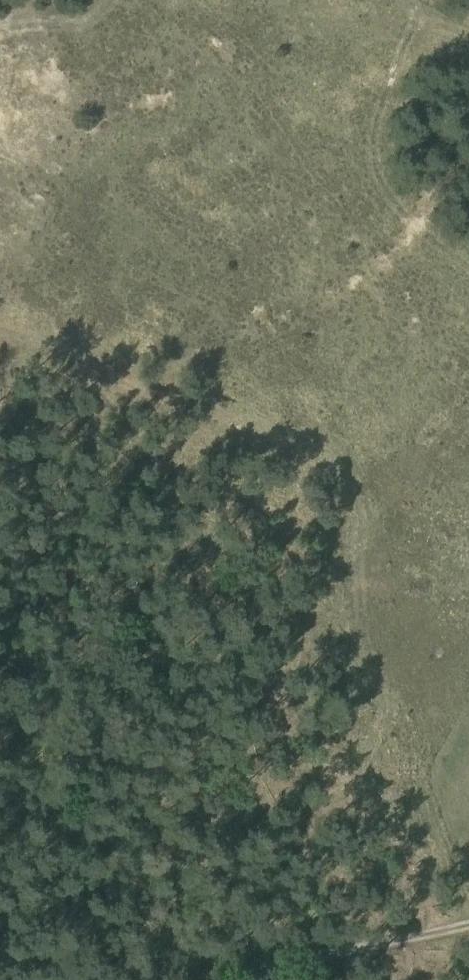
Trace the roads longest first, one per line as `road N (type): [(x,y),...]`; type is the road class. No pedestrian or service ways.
road 1 (track): [(263,979),(468,930)]

